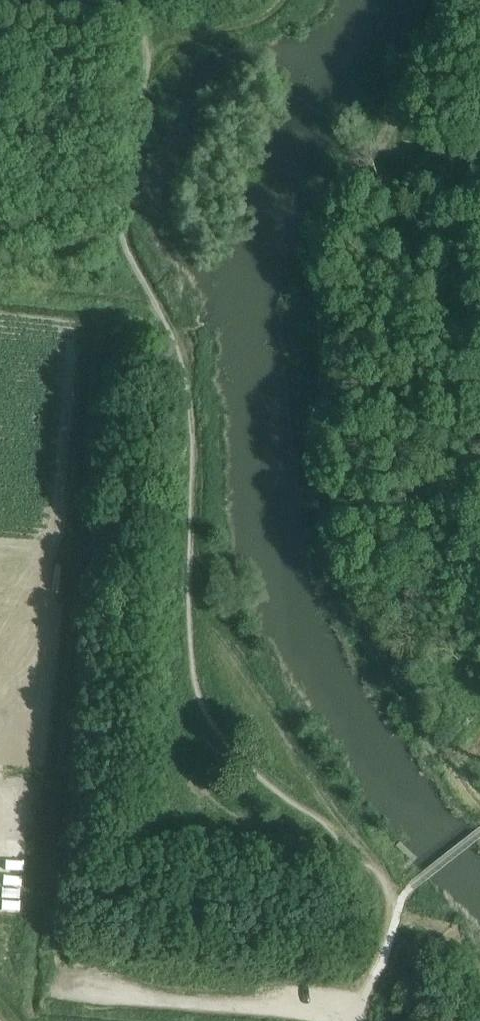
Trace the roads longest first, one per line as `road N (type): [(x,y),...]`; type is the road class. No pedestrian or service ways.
road 1 (track): [(403,899),(244,668),(187,568),(190,404),(183,359),(120,232),(117,187),(137,83),(128,19)]
road 2 (track): [(479,792),(377,650),(334,550),(329,504)]
road 3 (track): [(129,0),(128,19),(0,5)]

